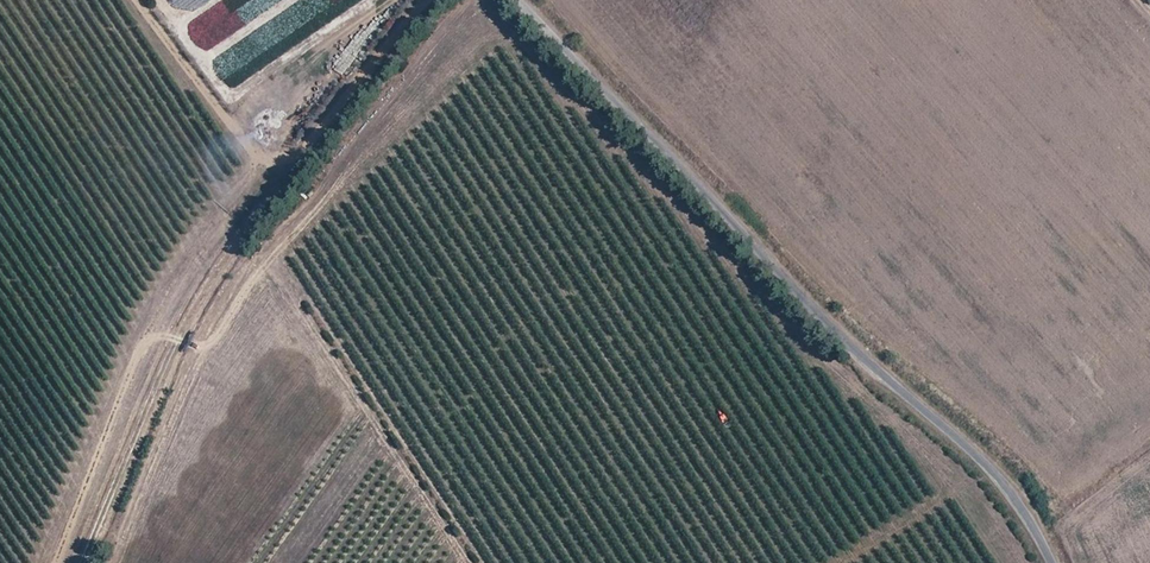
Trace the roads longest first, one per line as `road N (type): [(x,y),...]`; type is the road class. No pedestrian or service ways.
road 1 (unclassified): [(518,0),(826,323),(1003,489),(1047,562)]
road 2 (track): [(429,0),(284,182),(184,328),(85,562)]
road 3 (track): [(144,0),(284,182)]

